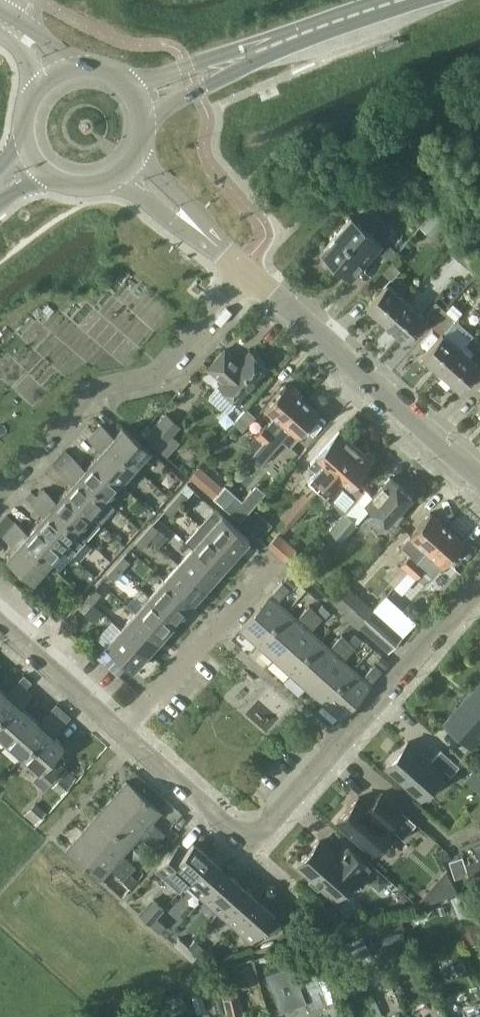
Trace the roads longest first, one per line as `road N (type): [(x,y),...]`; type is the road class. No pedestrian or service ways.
road 1 (residential): [(127,731),(245,833),(261,831),(479,585)]
road 2 (residential): [(0,495),(92,394),(154,374),(244,274)]
road 3 (tertiary): [(479,480),(244,274)]
road 4 (residential): [(127,731),(277,558)]
road 5 (residential): [(127,731),(0,623)]
road 6 (secondary): [(257,50),(396,0)]
road 7 (secondary): [(149,127),(161,109),(257,50)]
road 8 (secondary): [(257,50),(129,81)]

